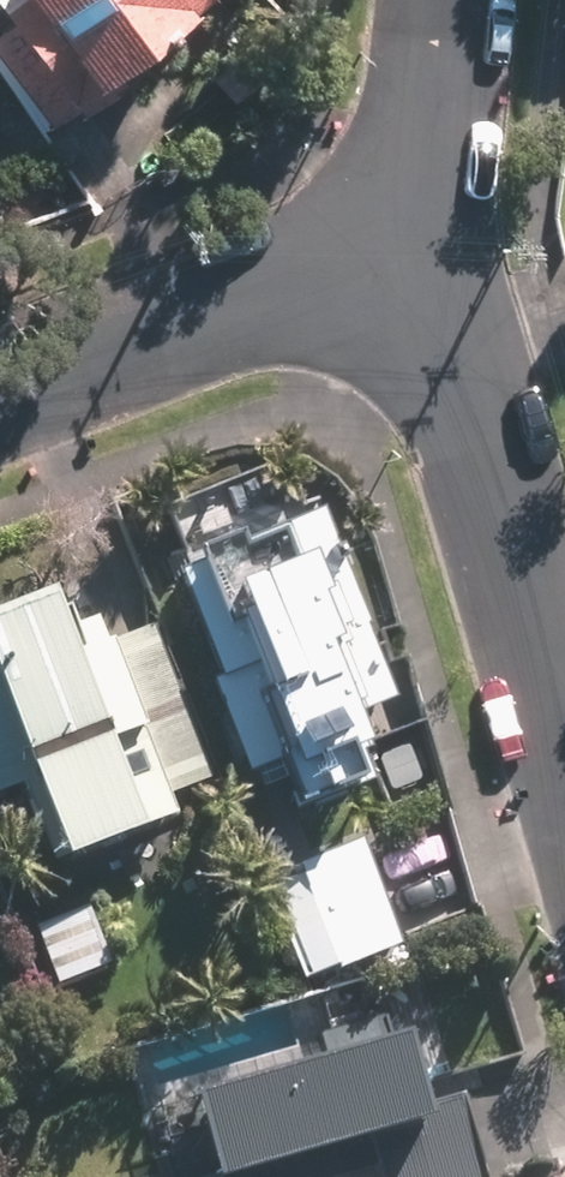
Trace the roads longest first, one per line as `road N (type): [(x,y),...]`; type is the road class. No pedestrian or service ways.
road 1 (residential): [(564,692),(429,226)]
road 2 (residential): [(429,226),(0,399)]
road 3 (residential): [(429,226),(454,0)]

